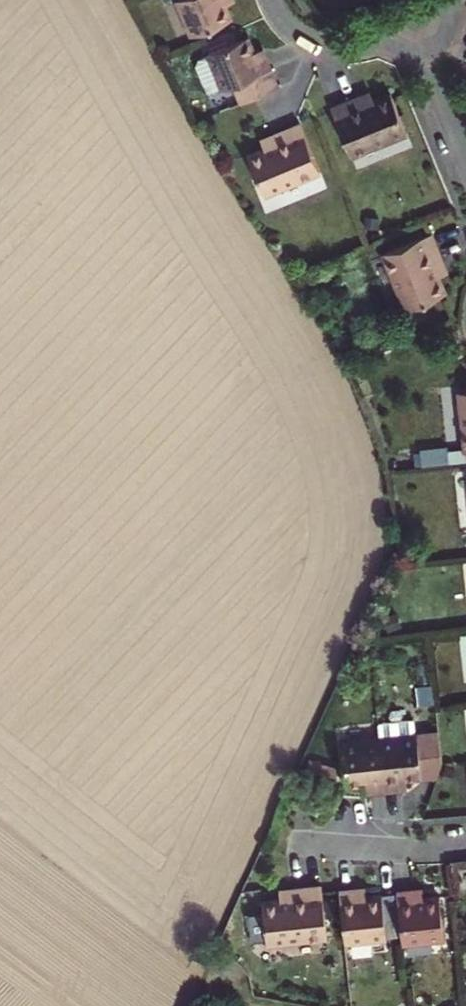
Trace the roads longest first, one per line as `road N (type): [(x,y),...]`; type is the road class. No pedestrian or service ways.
road 1 (residential): [(416,26),(329,50),(293,31),(274,0)]
road 2 (residential): [(298,843),(465,847)]
road 3 (residential): [(465,148),(416,26)]

